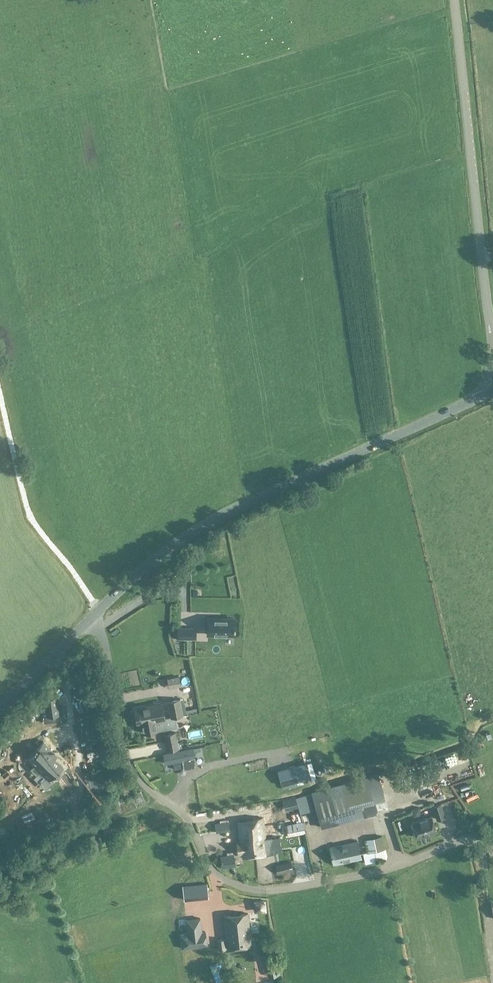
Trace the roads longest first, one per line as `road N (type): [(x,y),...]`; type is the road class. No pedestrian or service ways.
road 1 (unclassified): [(465,839),(379,872),(268,891),(228,882),(208,863),(186,818),(129,765),(94,616)]
road 2 (tertiary): [(94,616),(151,561),(205,525),(479,398)]
road 3 (unclassified): [(492,336),(455,0)]
road 4 (track): [(0,873),(165,802)]
road 5 (track): [(492,831),(465,839),(479,842),(485,854),(492,957)]
road 6 (tertiary): [(0,708),(94,616)]

